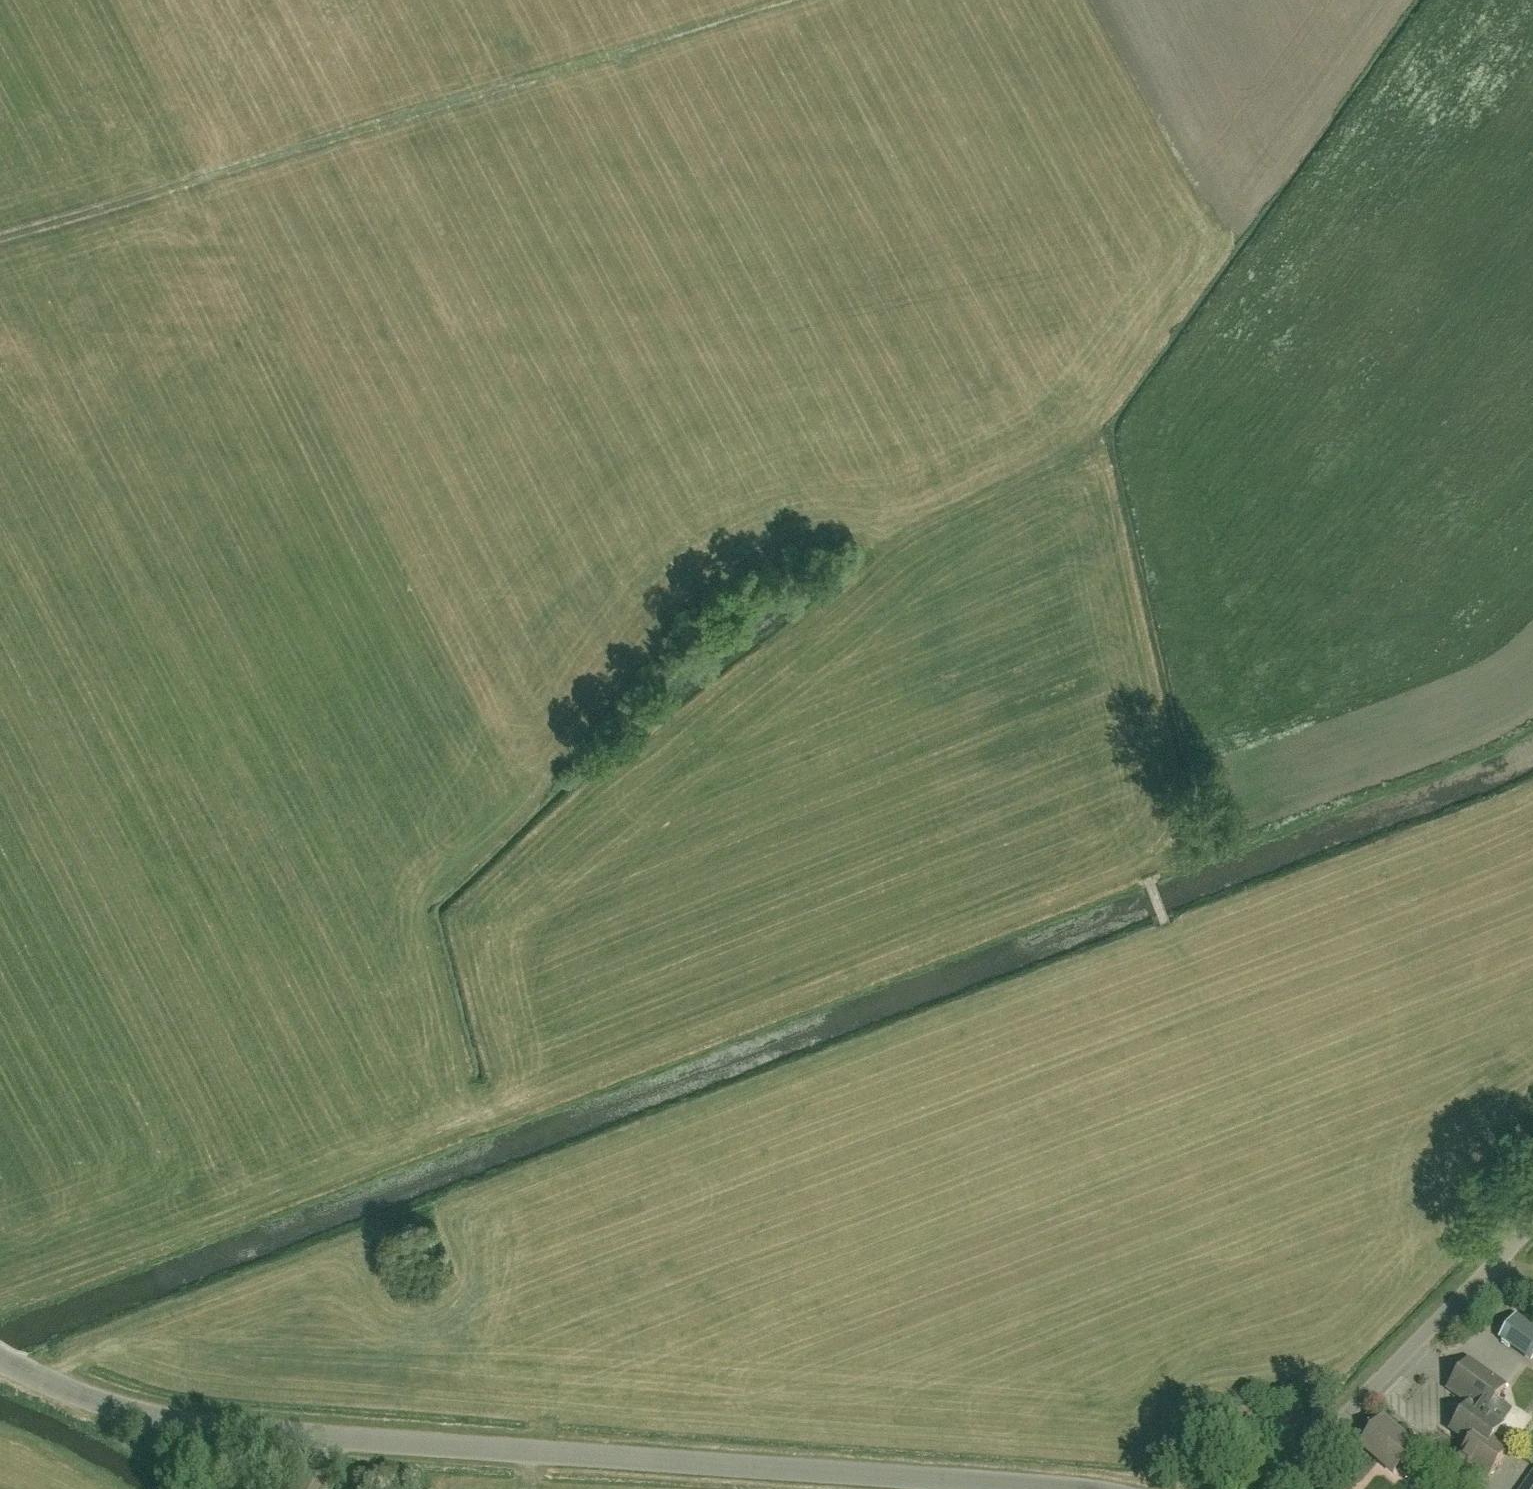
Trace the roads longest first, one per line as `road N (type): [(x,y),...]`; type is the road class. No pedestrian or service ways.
road 1 (unclassified): [(1034,1488),(177,1422),(64,1394),(0,1359)]
road 2 (unclassified): [(1279,1488),(1532,1228)]

